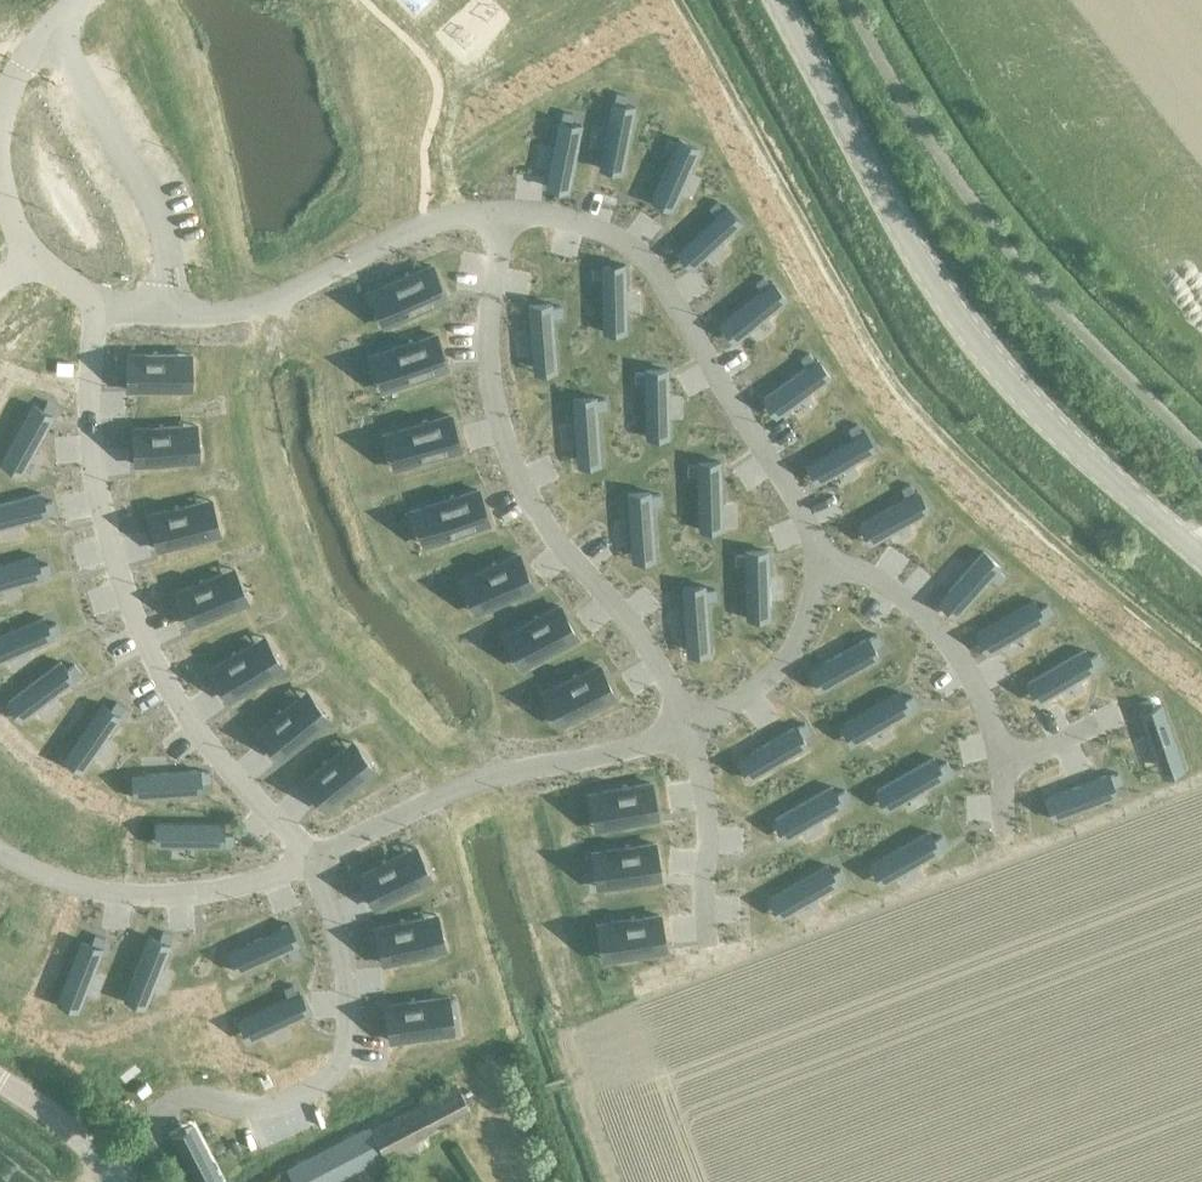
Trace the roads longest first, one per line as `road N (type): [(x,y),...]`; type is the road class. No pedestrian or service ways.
road 1 (secondary): [(1201,560),(972,342),(889,210),(777,0)]
road 2 (residential): [(118,1181),(82,1144),(2,1084)]

